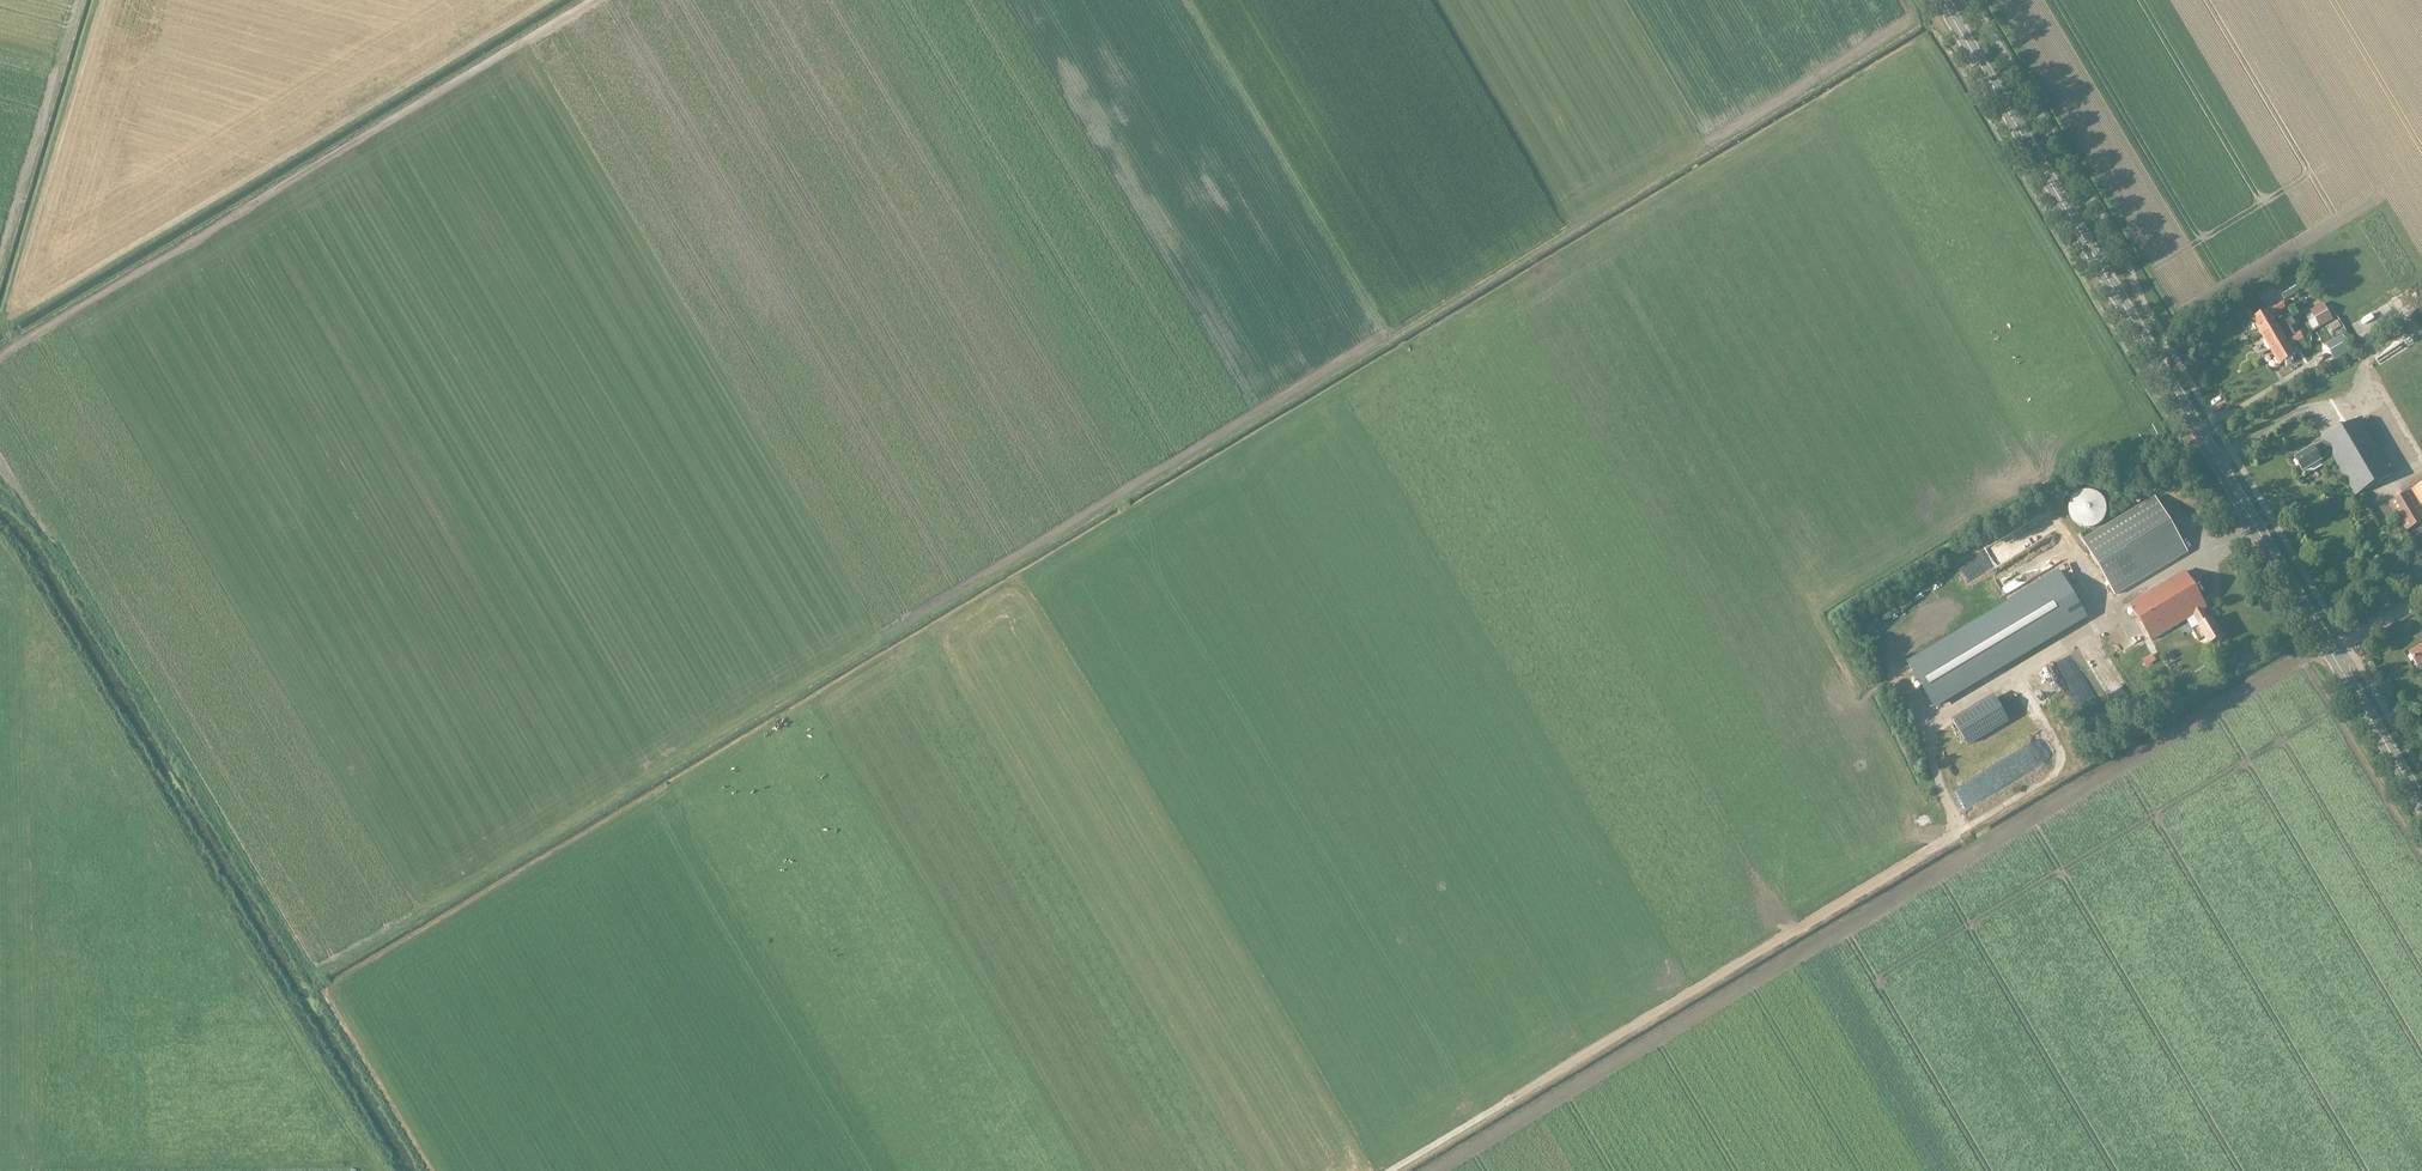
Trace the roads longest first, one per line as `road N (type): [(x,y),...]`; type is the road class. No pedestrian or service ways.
road 1 (secondary): [(2421,804),(1941,0)]

